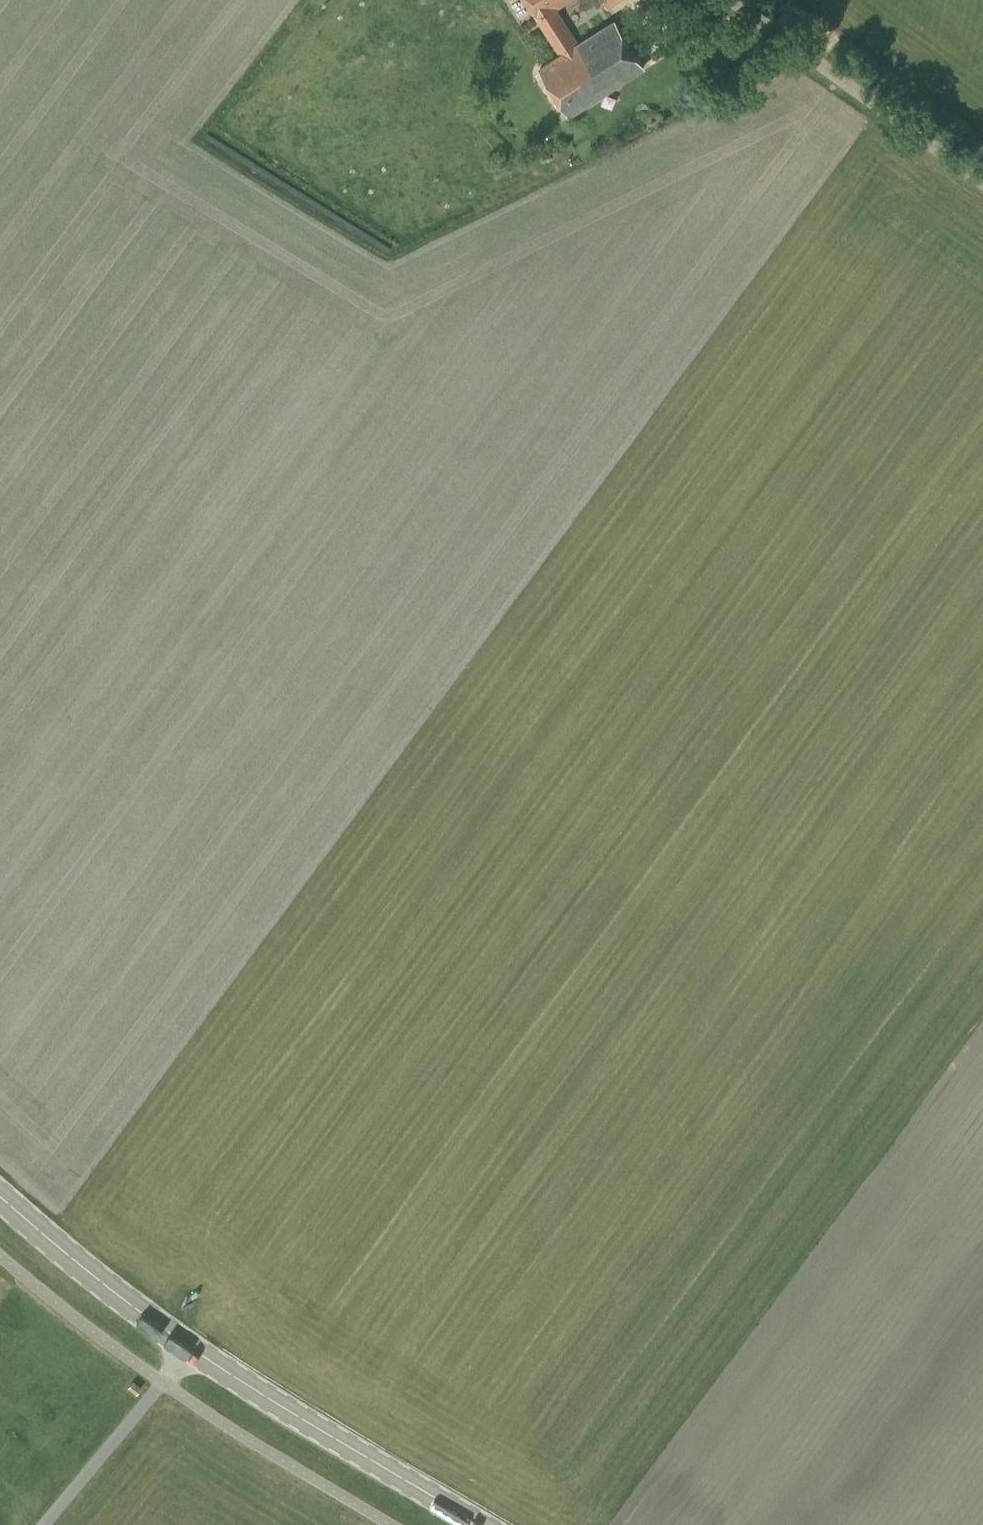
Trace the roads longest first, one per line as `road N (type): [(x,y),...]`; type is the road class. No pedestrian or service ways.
road 1 (secondary): [(482,1524),(187,1350),(0,1197)]
road 2 (unclassified): [(982,183),(735,0)]

